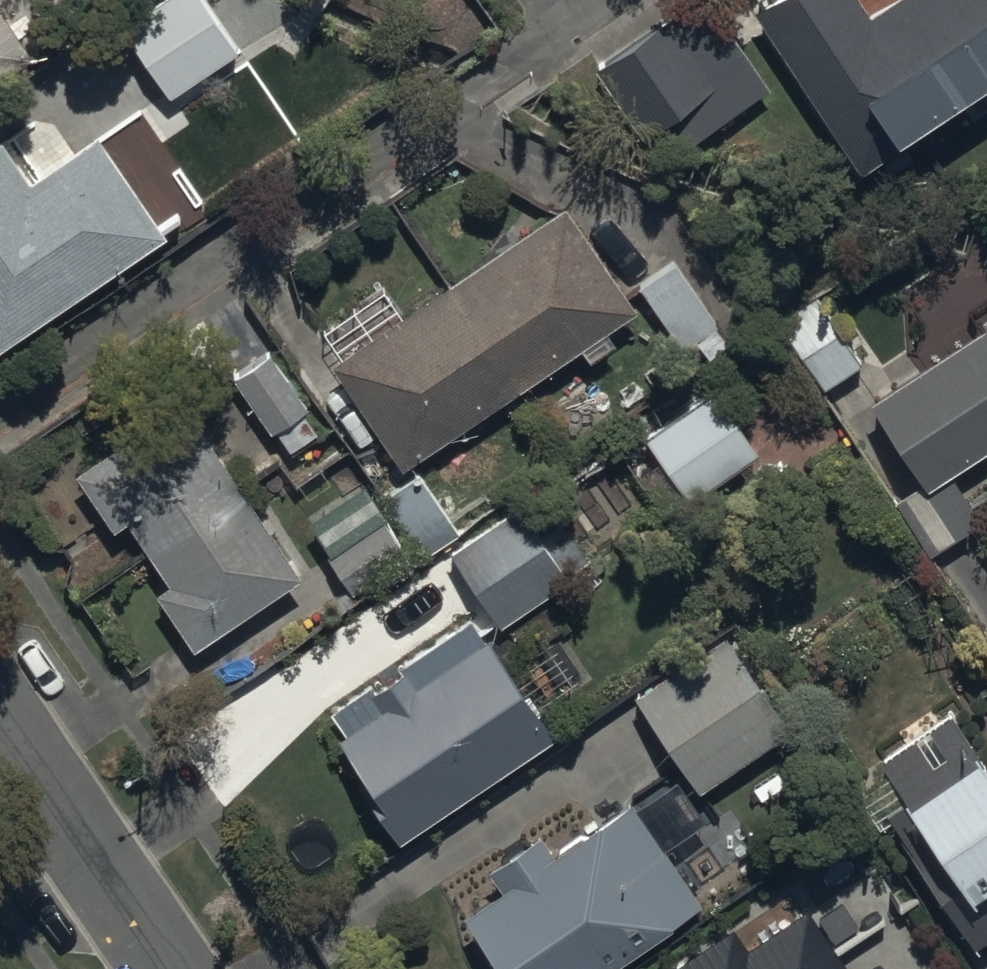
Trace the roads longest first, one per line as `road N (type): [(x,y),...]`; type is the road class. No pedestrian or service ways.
road 1 (residential): [(0,412),(611,0)]
road 2 (residential): [(170,968),(0,709)]

